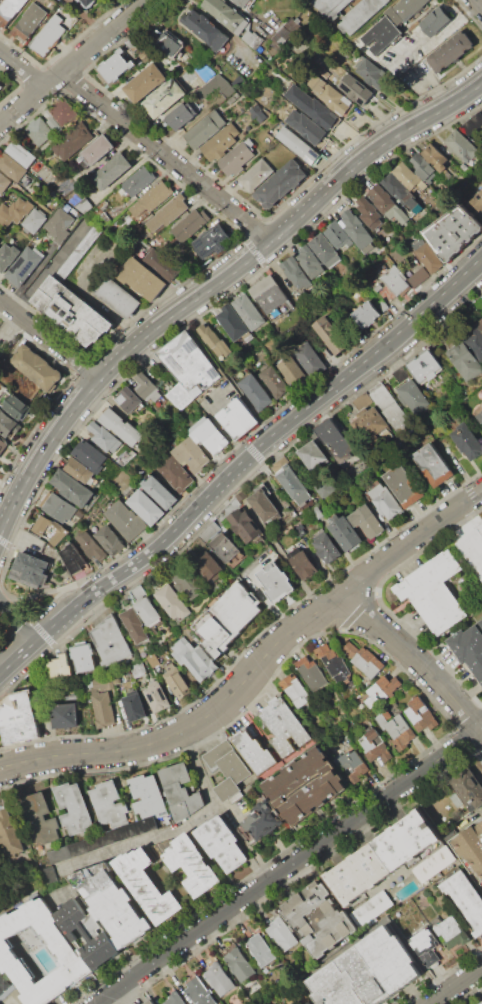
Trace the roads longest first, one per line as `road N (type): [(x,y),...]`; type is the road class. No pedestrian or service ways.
road 1 (residential): [(47,755),(136,747),(186,728),(222,703),(288,631),(481,488)]
road 2 (tertiary): [(35,641),(171,534),(275,433),(421,312)]
road 3 (residential): [(96,1003),(481,727)]
road 4 (residential): [(272,241),(62,72)]
road 5 (residential): [(338,597),(422,664),(481,733)]
road 6 (residential): [(0,124),(145,0)]
road 7 (tertiary): [(481,80),(380,145),(328,190)]
road 8 (tertiary): [(272,241),(154,328)]
road 9 (residential): [(0,302),(99,380)]

